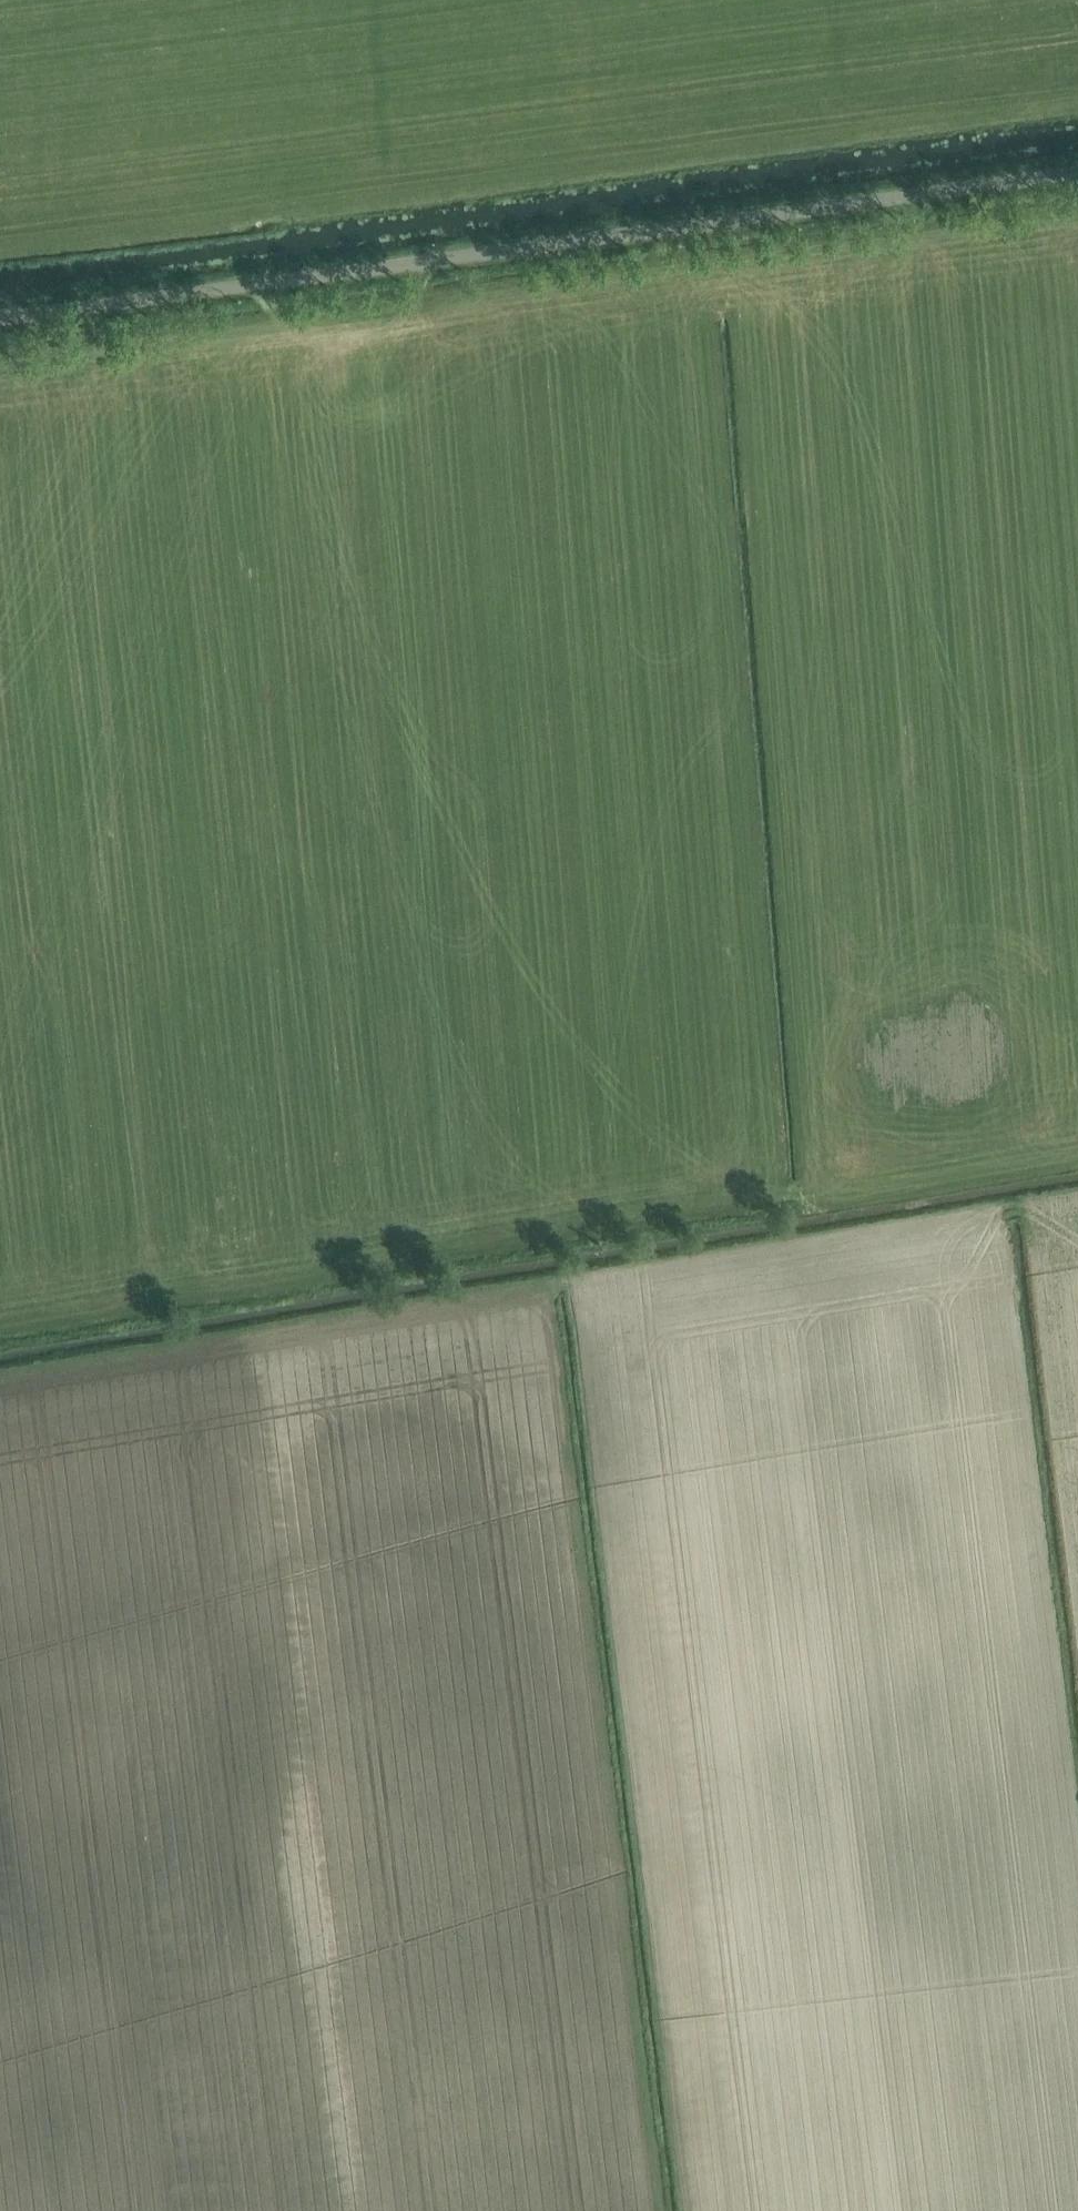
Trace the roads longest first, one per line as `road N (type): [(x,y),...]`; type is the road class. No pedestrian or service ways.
road 1 (unclassified): [(0,310),(1077,173)]

